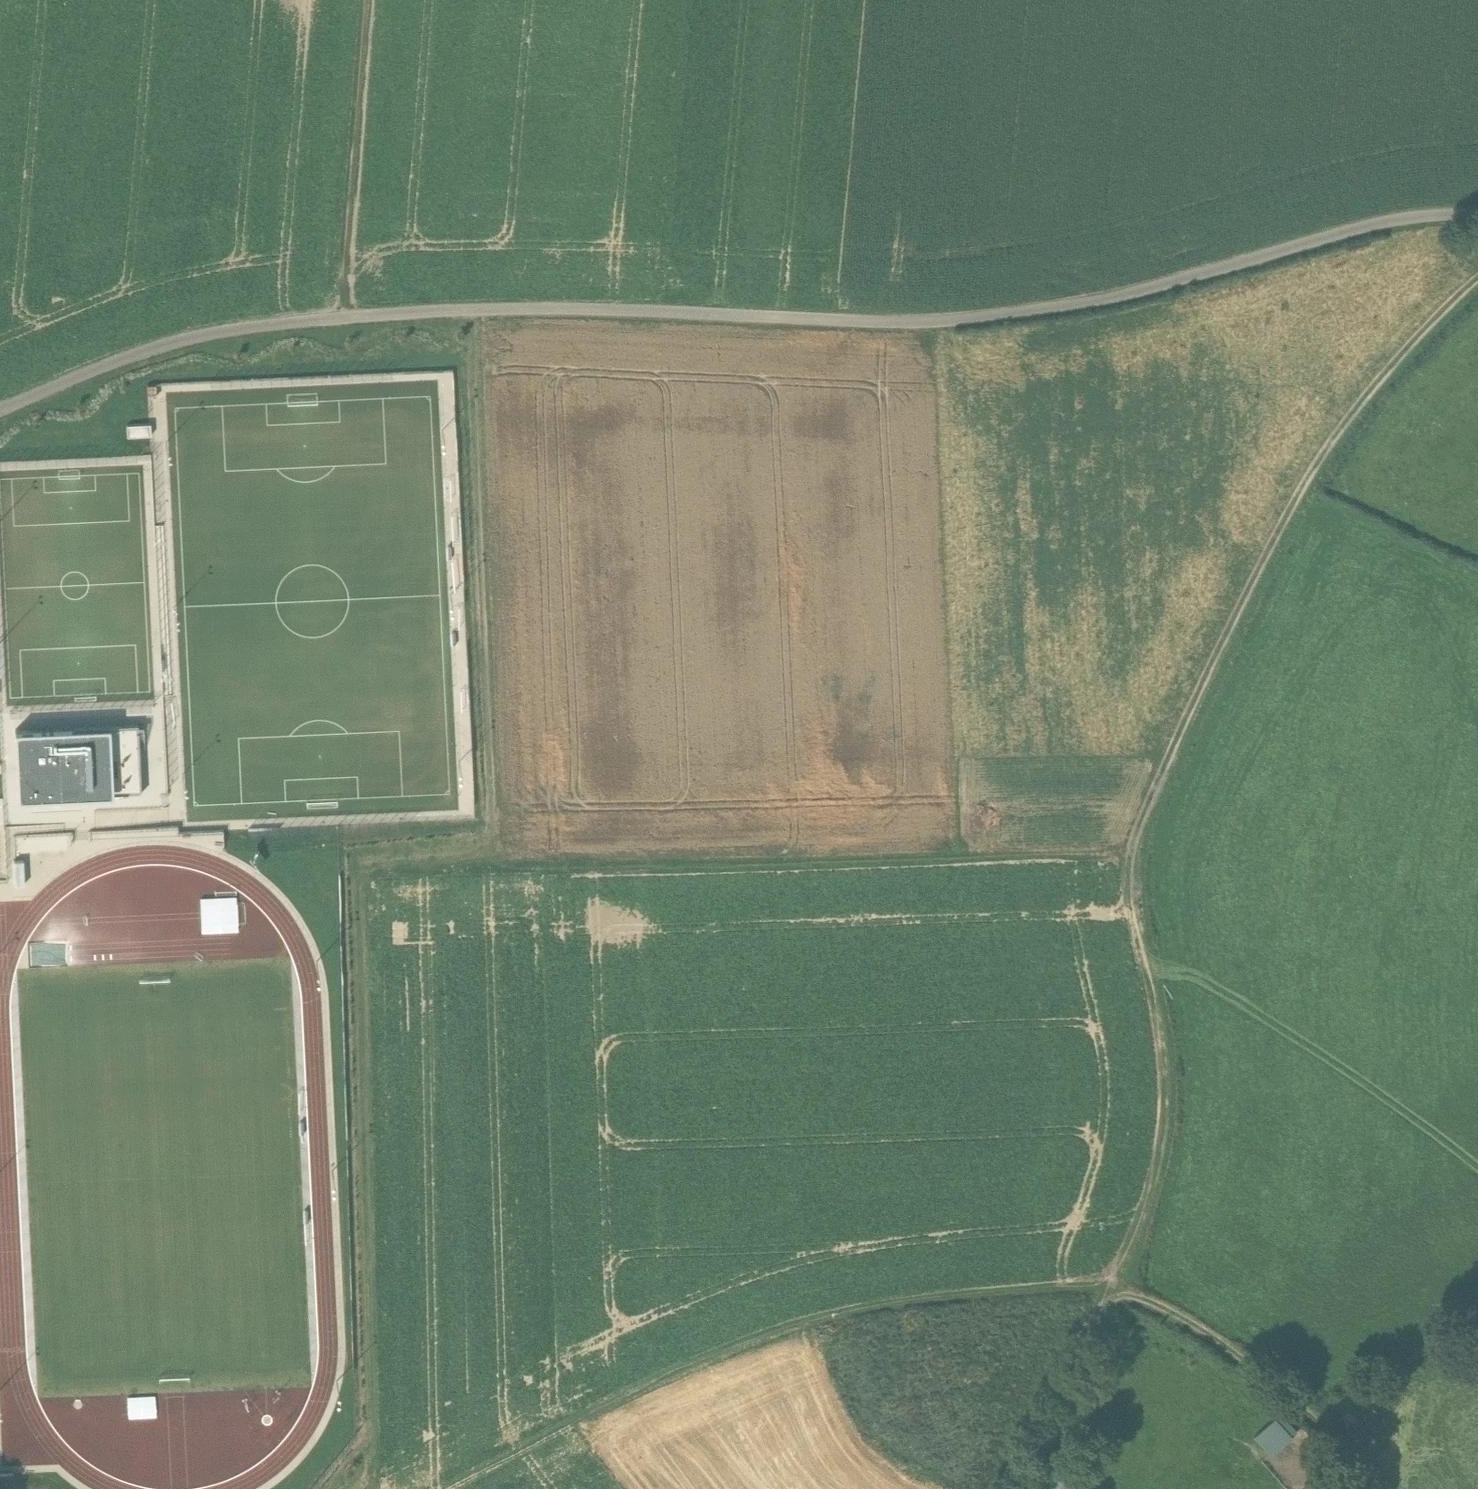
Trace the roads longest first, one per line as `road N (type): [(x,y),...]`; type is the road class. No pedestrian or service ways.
road 1 (track): [(1477,215),(1402,221),(1190,281),(968,320),(859,323),(588,309),(248,328),(150,352),(0,410)]
road 2 (track): [(1017,1488),(1130,1249),(1158,1148),(1162,1056),(1129,906),(1132,854),(1154,795),(1253,586),(1341,431),(1477,287)]
road 3 (track): [(1375,1488),(1243,1356),(1171,1314),(1084,1288),(925,1300),(786,1330),(675,1374),(447,1488)]
road 4 (track): [(1132,854),(358,881)]
road 5 (track): [(370,1488),(358,881)]
road 6 (track): [(348,319),(371,0)]

